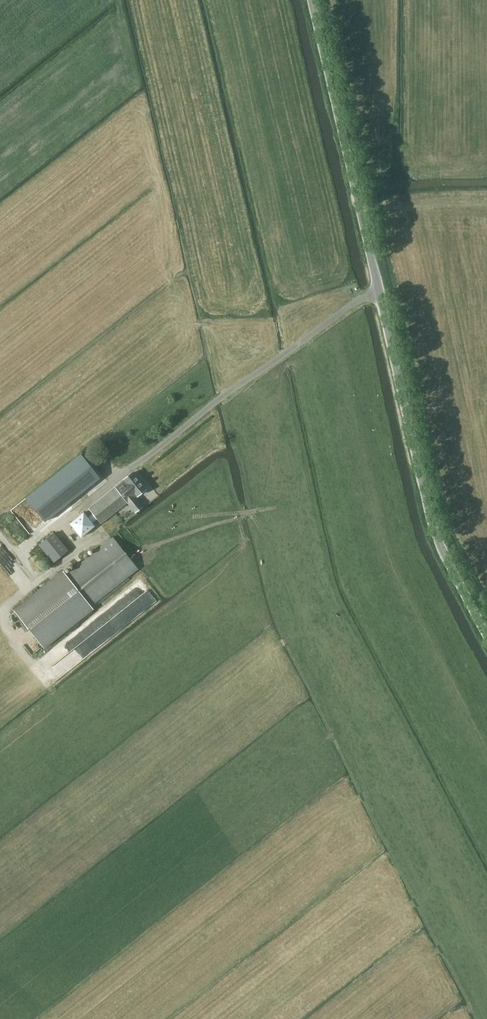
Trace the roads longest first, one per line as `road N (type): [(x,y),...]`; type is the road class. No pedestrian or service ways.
road 1 (unclassified): [(486,636),(435,529),(311,0)]
road 2 (track): [(486,908),(330,605),(288,426),(277,406),(241,384)]

